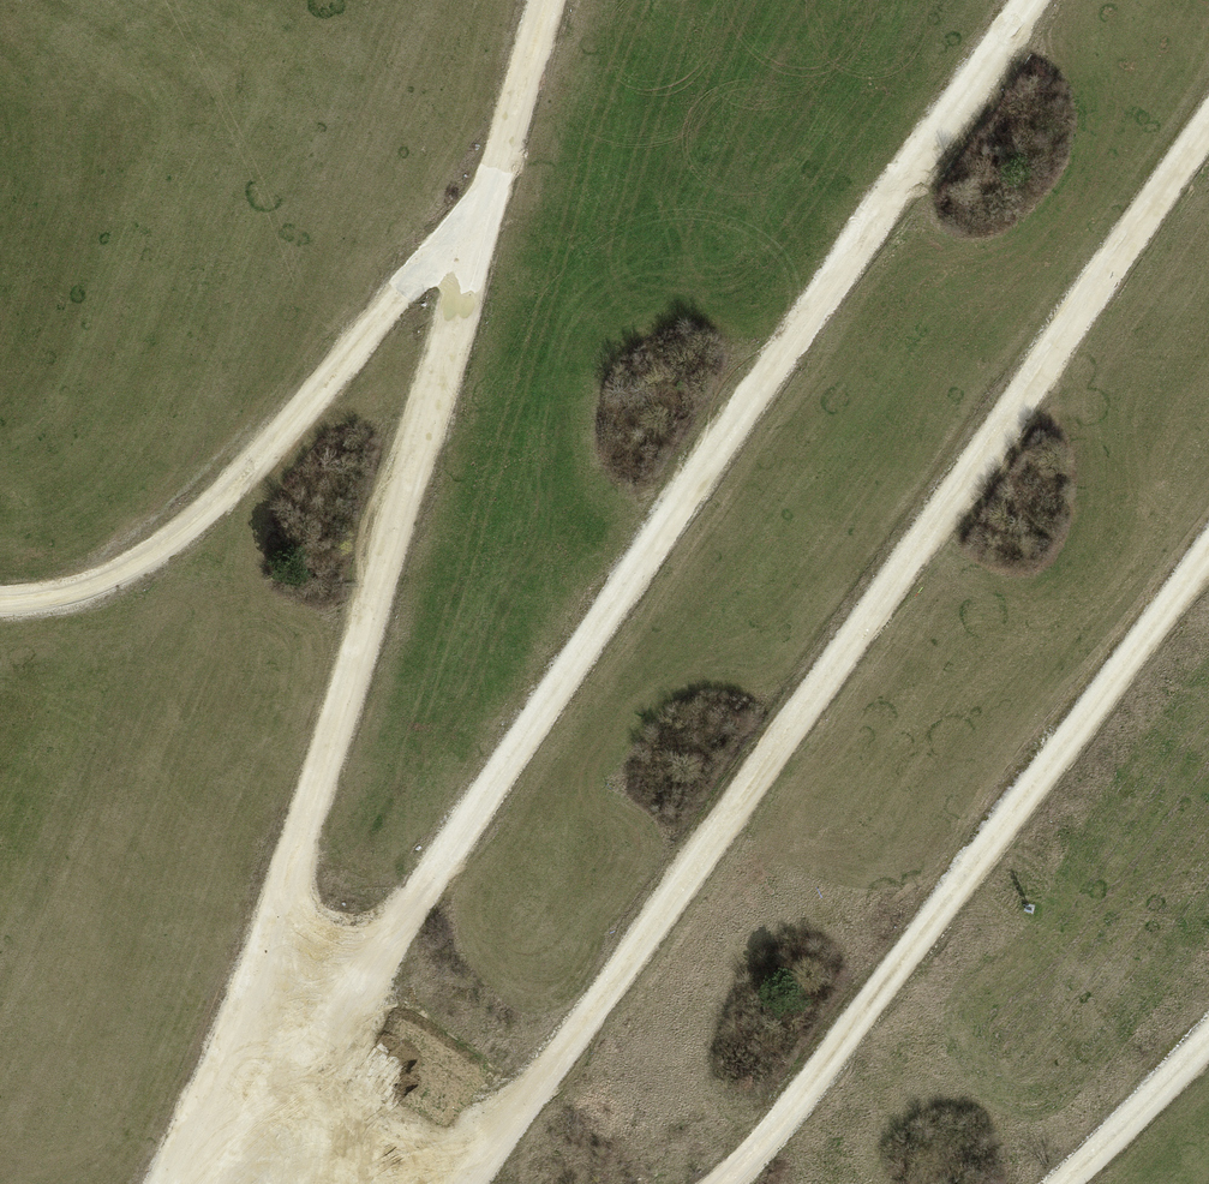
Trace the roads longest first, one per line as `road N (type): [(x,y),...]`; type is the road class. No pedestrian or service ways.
road 1 (track): [(462,1183),(1208,120)]
road 2 (track): [(324,1054),(544,695),(1030,0)]
road 3 (track): [(548,0),(283,930),(324,1054)]
road 4 (track): [(722,1183),(781,1126),(1208,553)]
road 5 (track): [(0,600),(41,599),(114,577),(181,533),(270,452),(403,291),(482,220)]
road 6 (track): [(283,930),(177,1183)]
road 7 (track): [(1066,1183),(1208,1041)]
road 8 (track): [(324,1054),(179,1183)]
road 9 (track): [(324,1054),(377,1183)]
road 10 (track): [(324,1054),(302,1183)]

